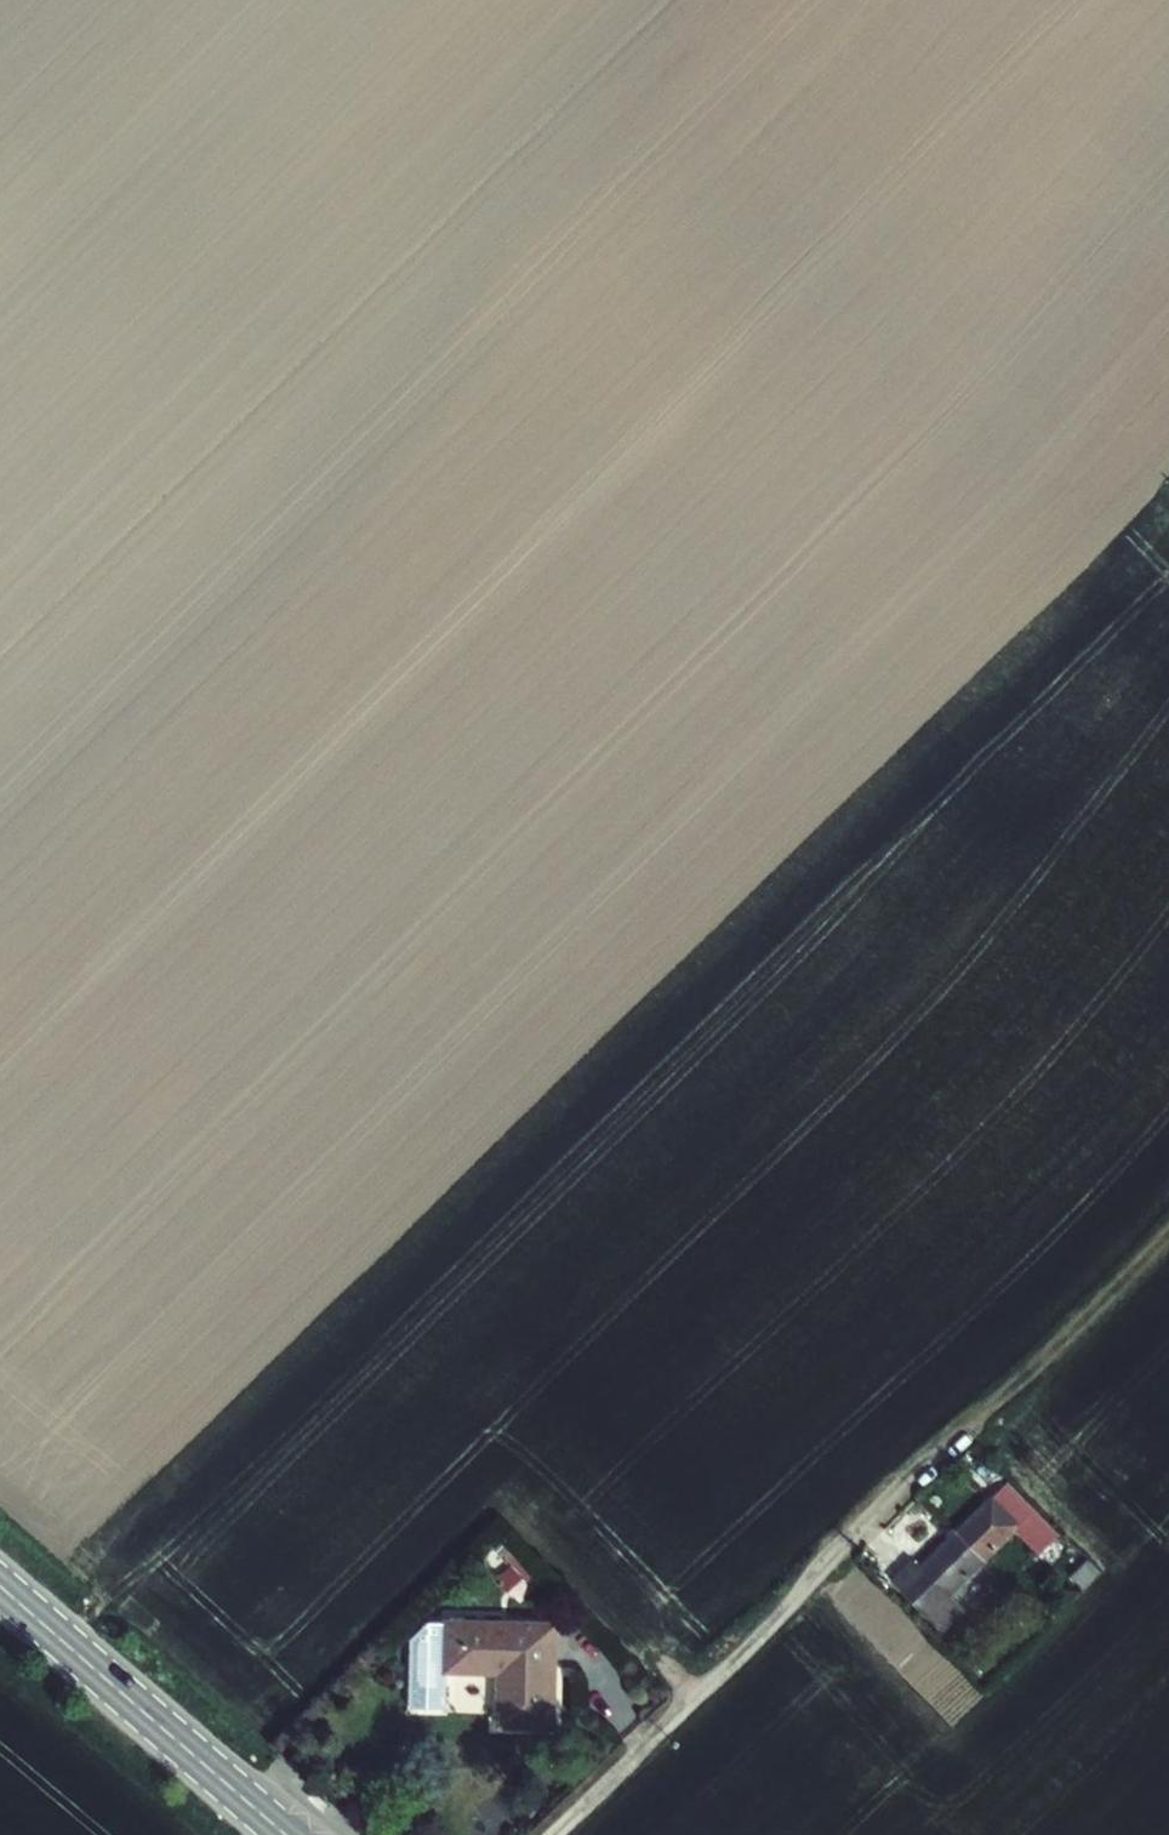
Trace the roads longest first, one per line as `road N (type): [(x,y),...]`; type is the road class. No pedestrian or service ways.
road 1 (track): [(560,1834),(1168,1230)]
road 2 (secondary): [(287,1834),(0,1587)]

